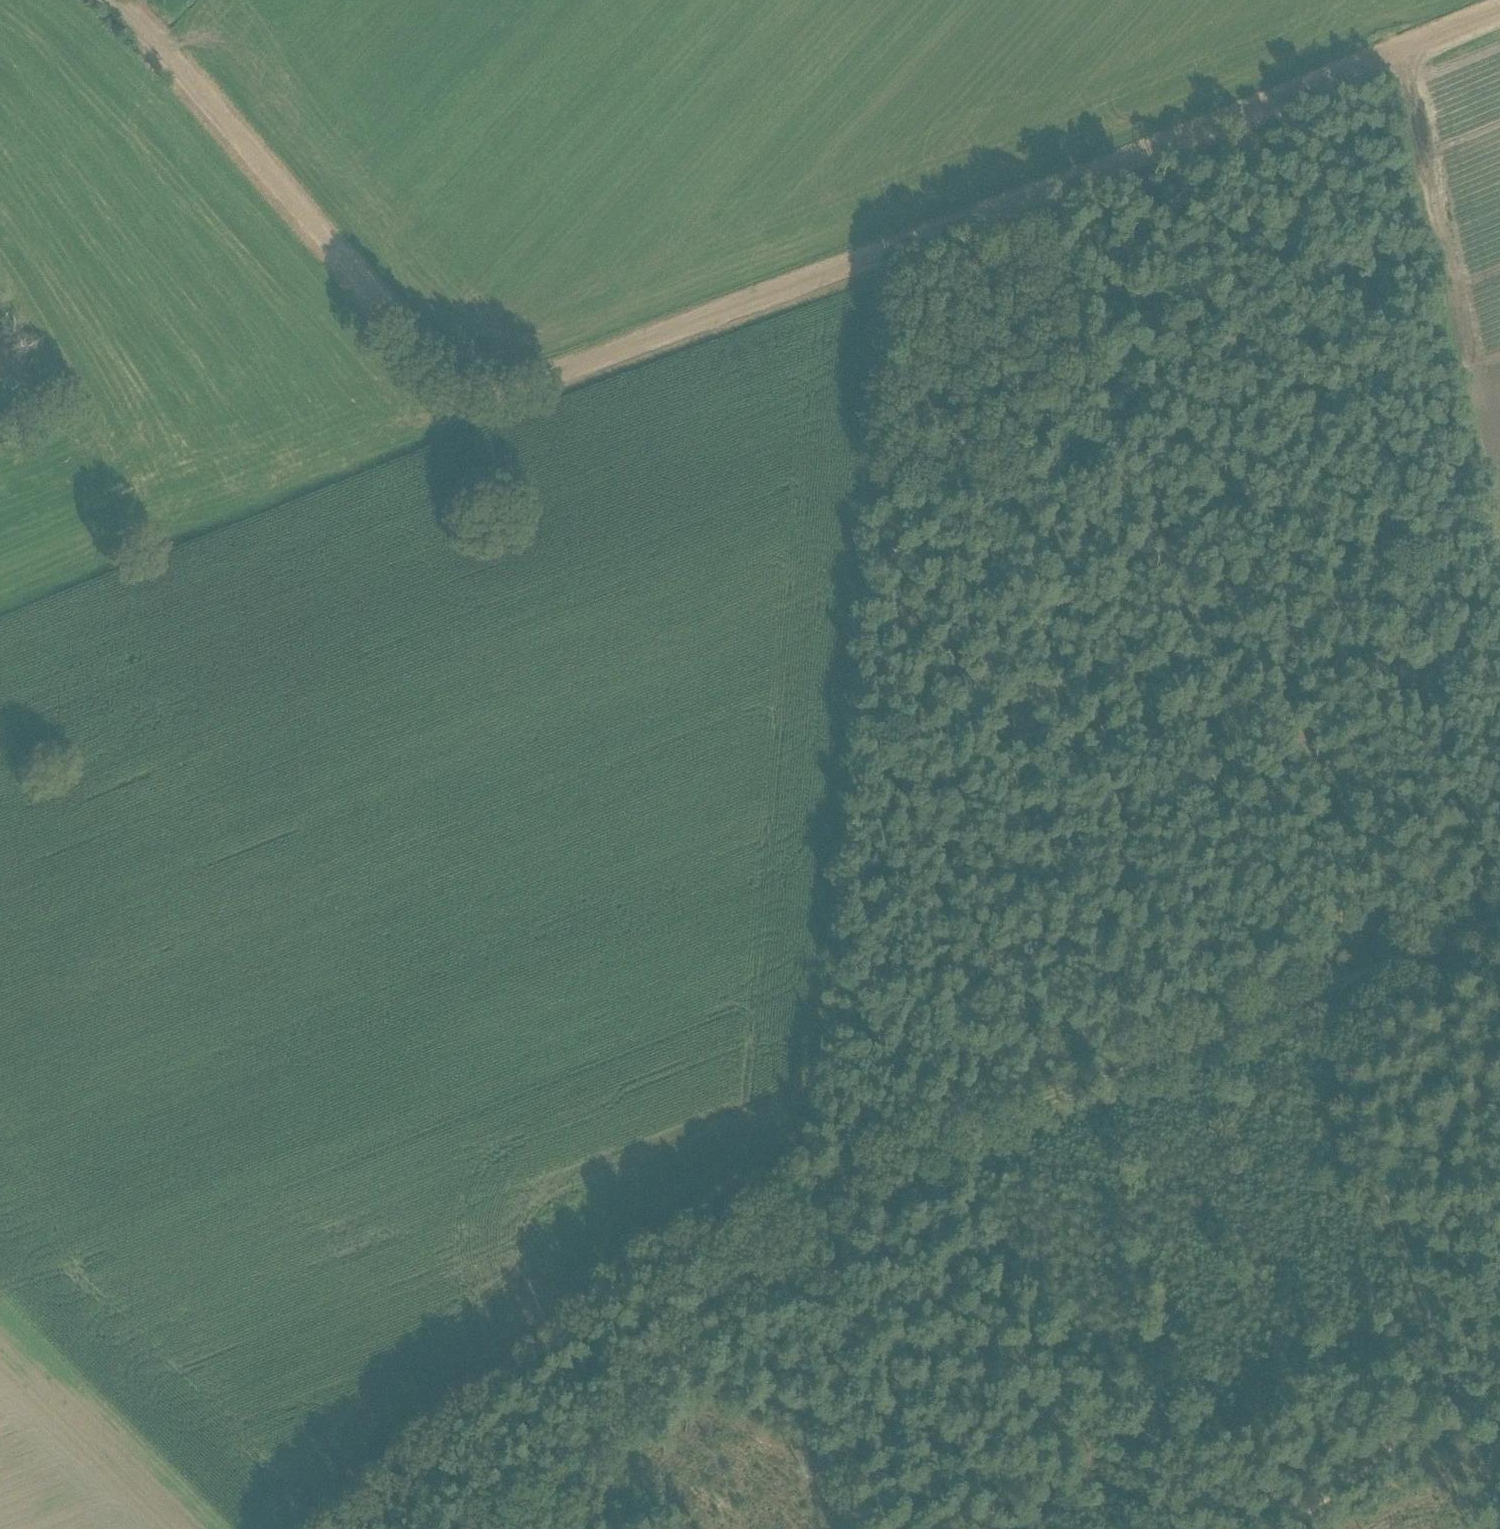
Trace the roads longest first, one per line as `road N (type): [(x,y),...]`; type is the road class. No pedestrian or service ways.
road 1 (track): [(1499,11),(604,355),(539,378),(487,383),(450,377),(428,362),(113,0)]
road 2 (track): [(1317,994),(799,1199),(535,1528)]
road 3 (track): [(1317,994),(1455,1414)]
road 4 (track): [(1455,1414),(1288,1528)]
road 5 (track): [(1499,916),(1317,994)]
road 6 (track): [(1455,1414),(1499,1528)]

